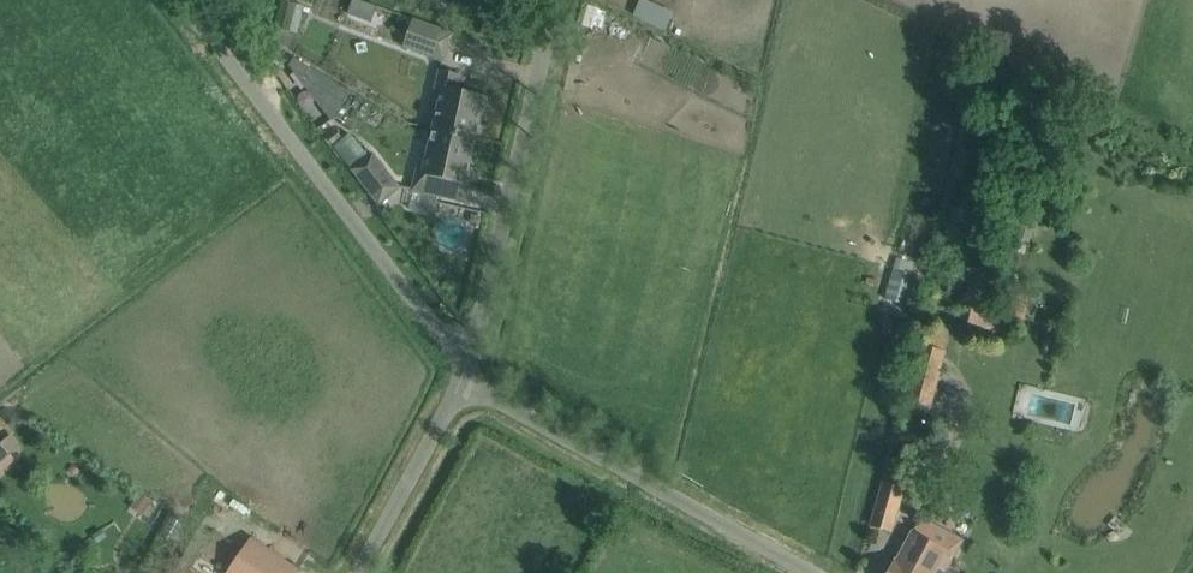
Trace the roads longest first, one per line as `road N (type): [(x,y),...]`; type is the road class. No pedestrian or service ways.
road 1 (unclassified): [(453,365),(177,0)]
road 2 (unclassified): [(810,572),(465,383),(453,365)]
road 3 (unclassified): [(453,365),(502,213),(551,0)]
road 4 (unclassified): [(346,572),(453,365)]

